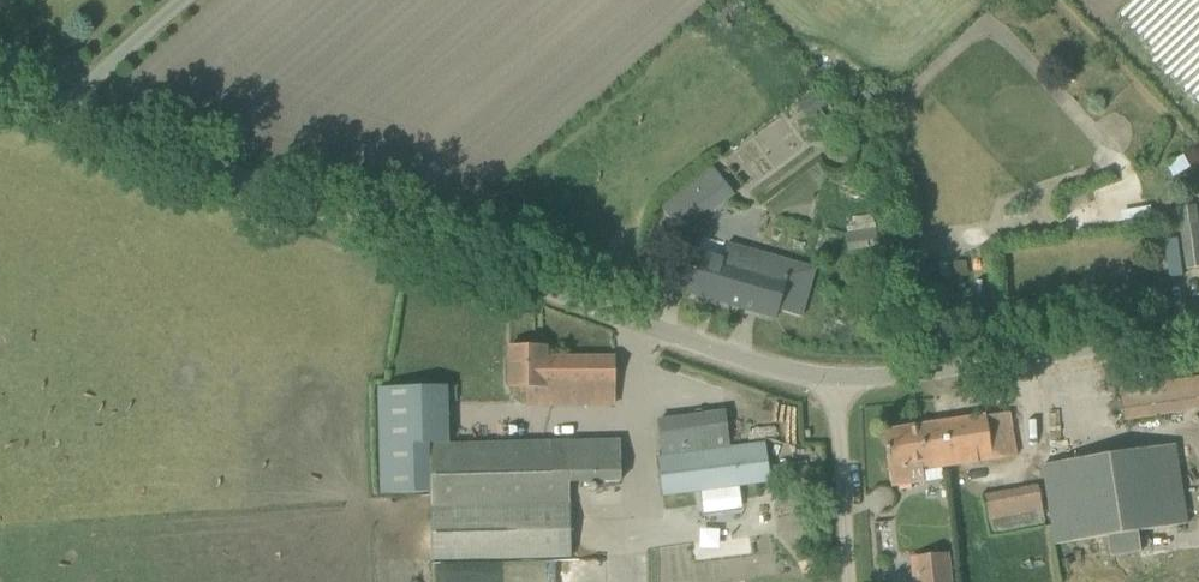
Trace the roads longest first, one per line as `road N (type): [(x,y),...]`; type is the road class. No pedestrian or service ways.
road 1 (unclassified): [(834,379),(754,363),(61,113)]
road 2 (unclassified): [(1198,333),(834,379)]
road 3 (unclassified): [(851,581),(834,379)]
road 4 (unclassified): [(61,113),(194,0)]

